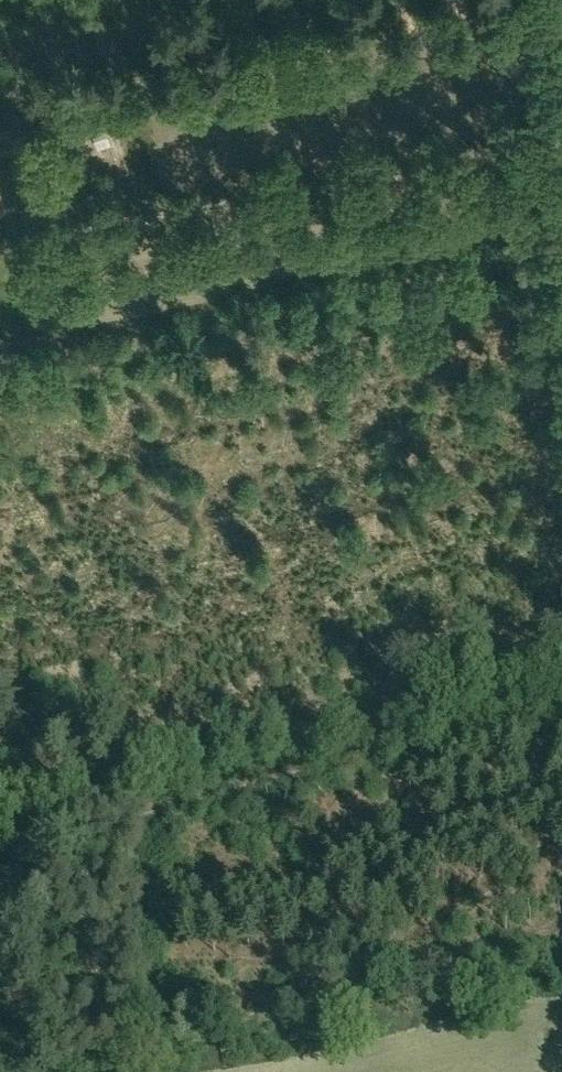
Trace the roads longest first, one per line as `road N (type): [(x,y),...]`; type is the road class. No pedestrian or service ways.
road 1 (track): [(561,132),(0,239)]

